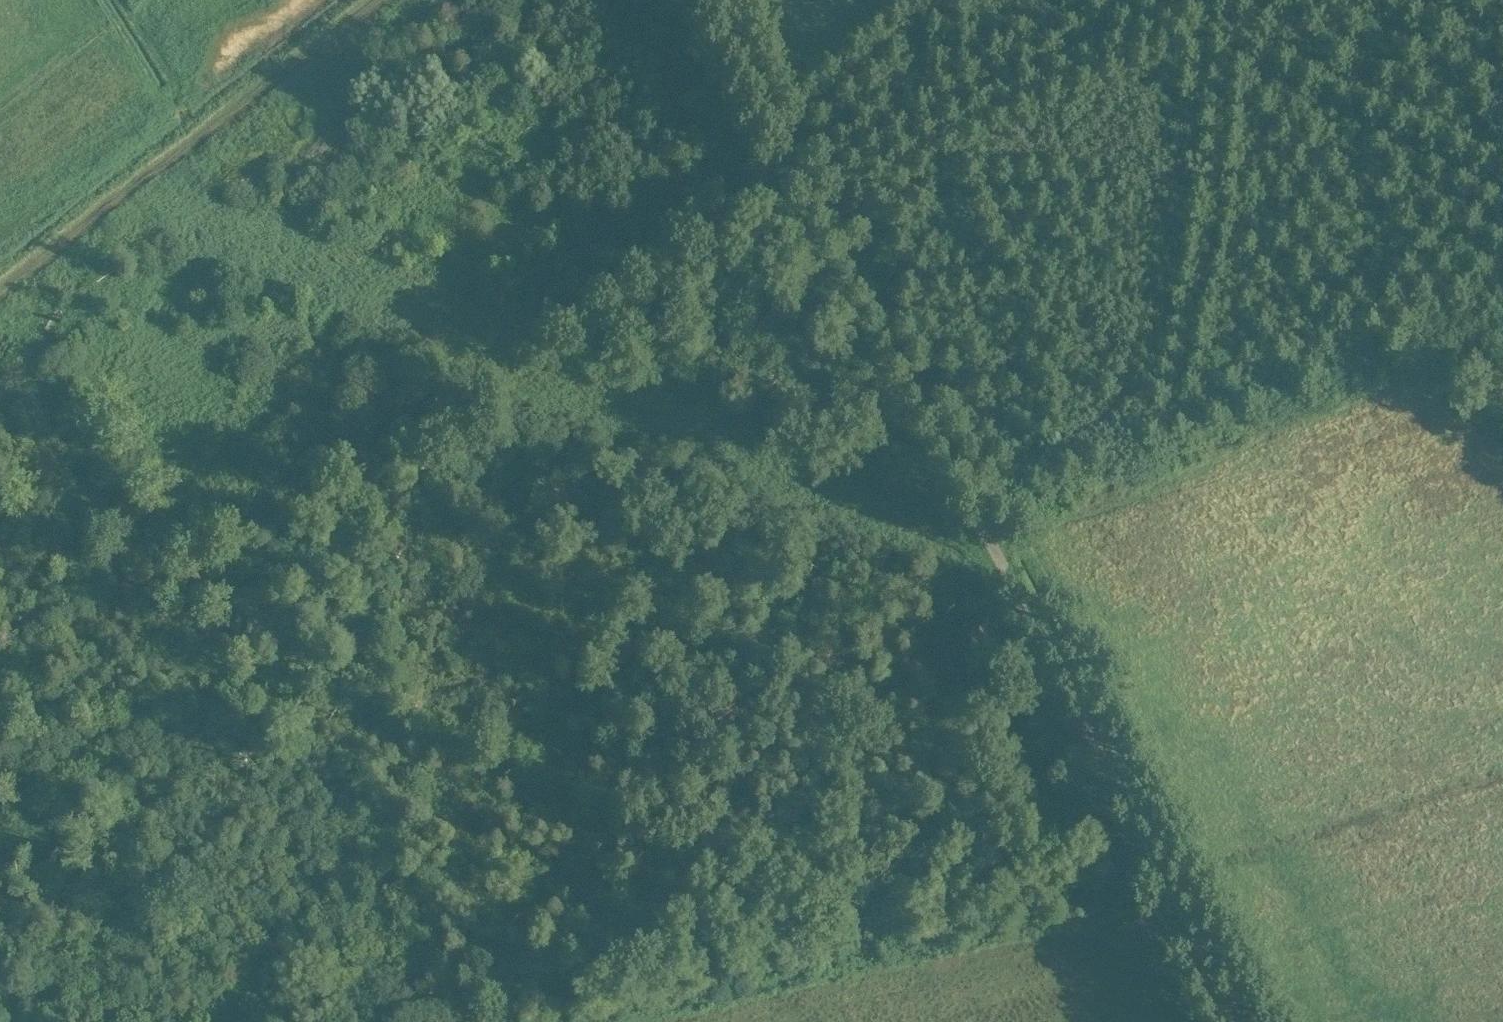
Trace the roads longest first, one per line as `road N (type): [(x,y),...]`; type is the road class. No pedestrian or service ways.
road 1 (unclassified): [(1258,1021),(732,0)]

